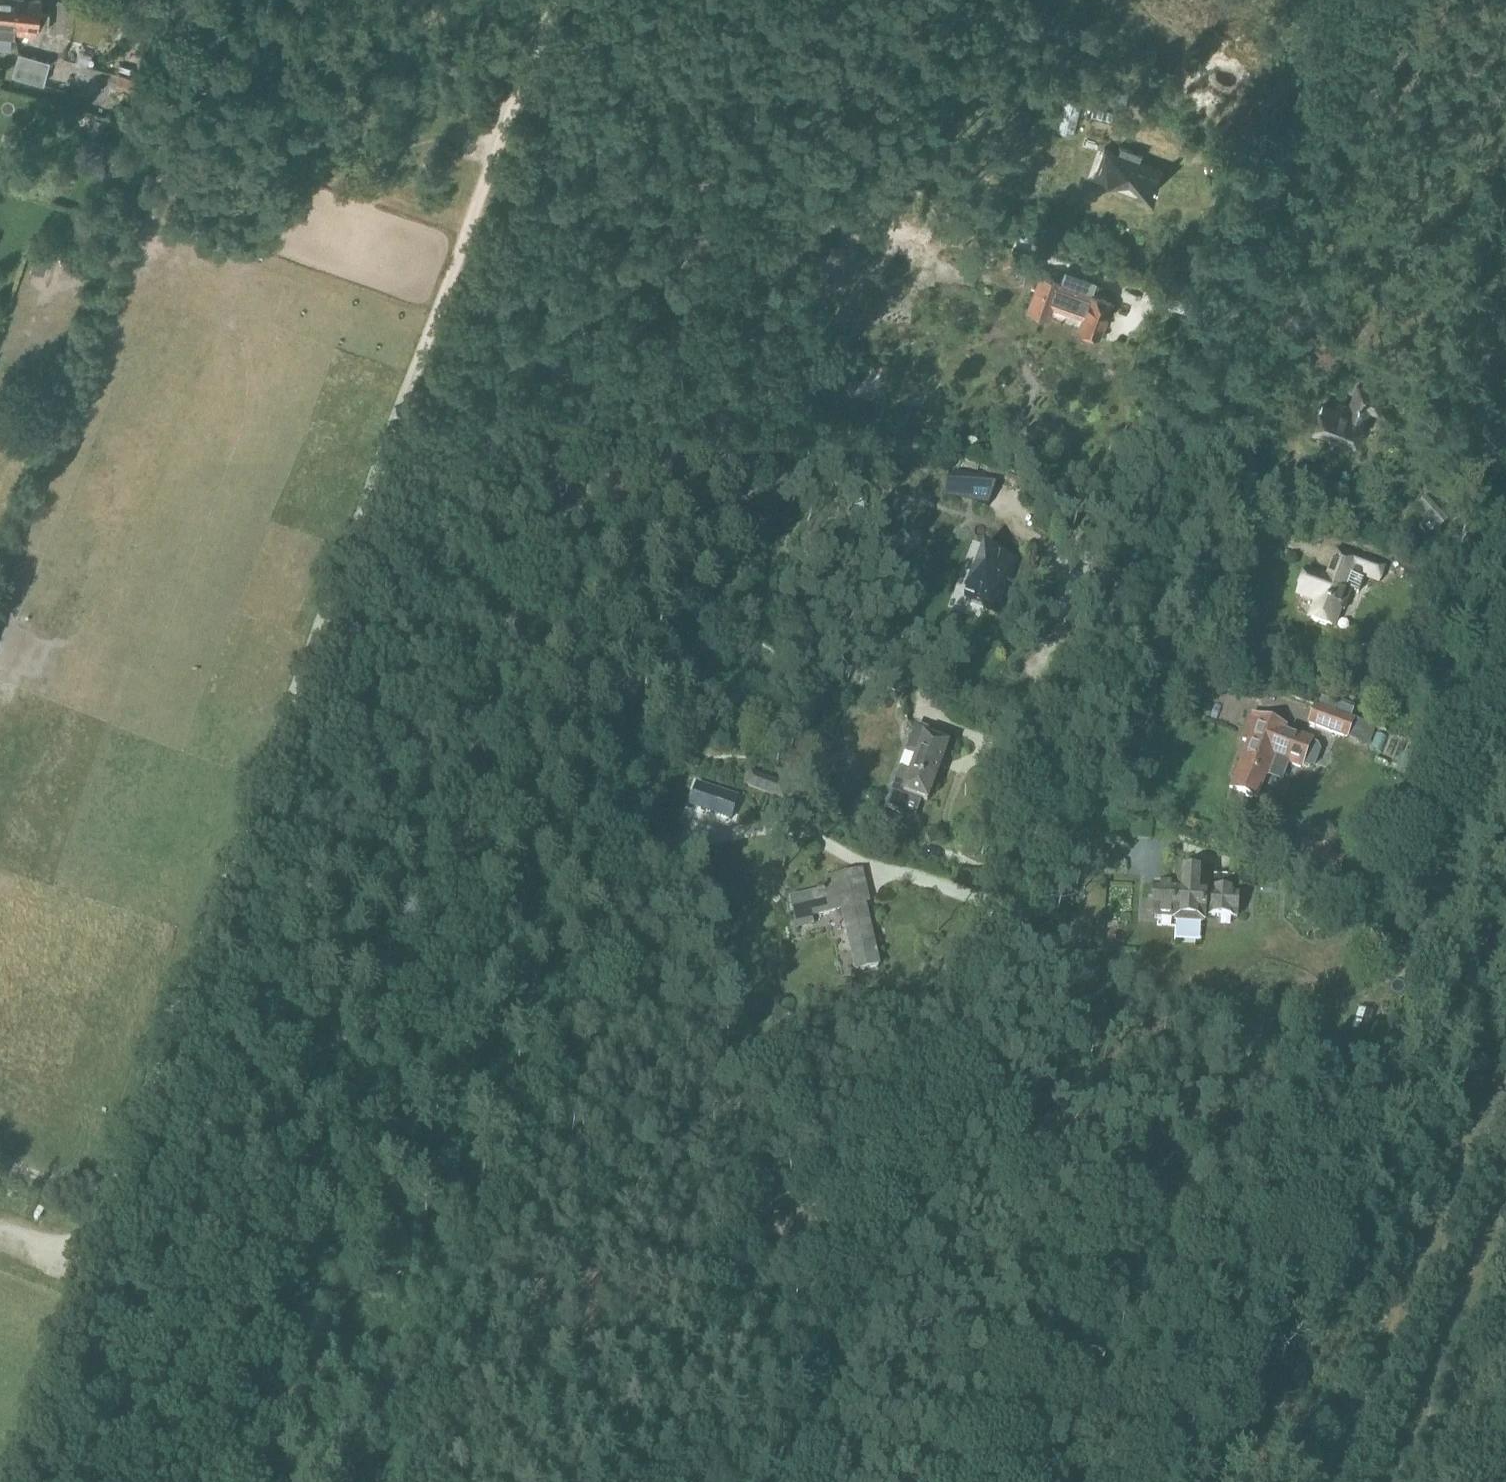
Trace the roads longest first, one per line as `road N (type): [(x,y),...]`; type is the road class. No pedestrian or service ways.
road 1 (track): [(553,0),(108,1209),(58,1209),(0,1188)]
road 2 (unclassified): [(990,977),(1347,0)]
road 3 (track): [(108,1209),(153,1212),(458,1319),(397,1481)]
road 4 (track): [(805,1481),(990,977)]

